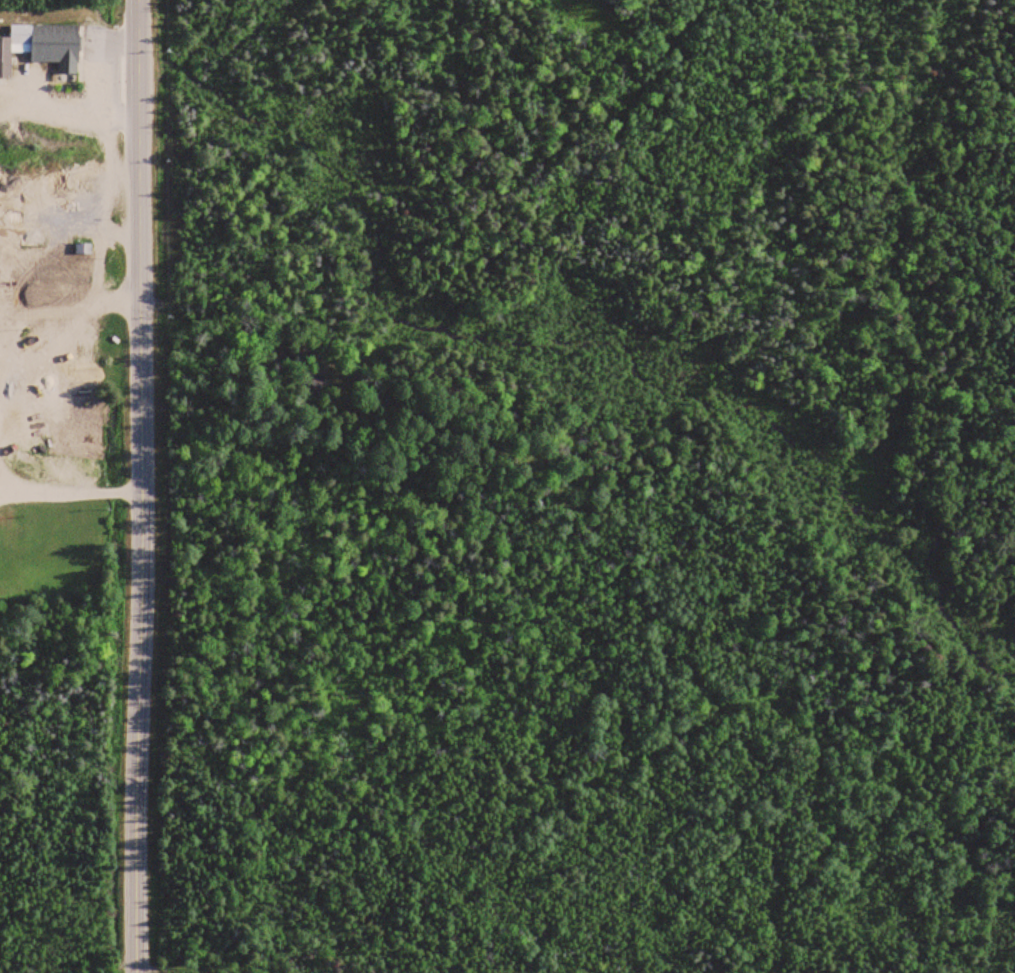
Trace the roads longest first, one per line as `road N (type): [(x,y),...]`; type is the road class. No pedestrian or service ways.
road 1 (tertiary): [(139,972),(149,233),(143,0)]

